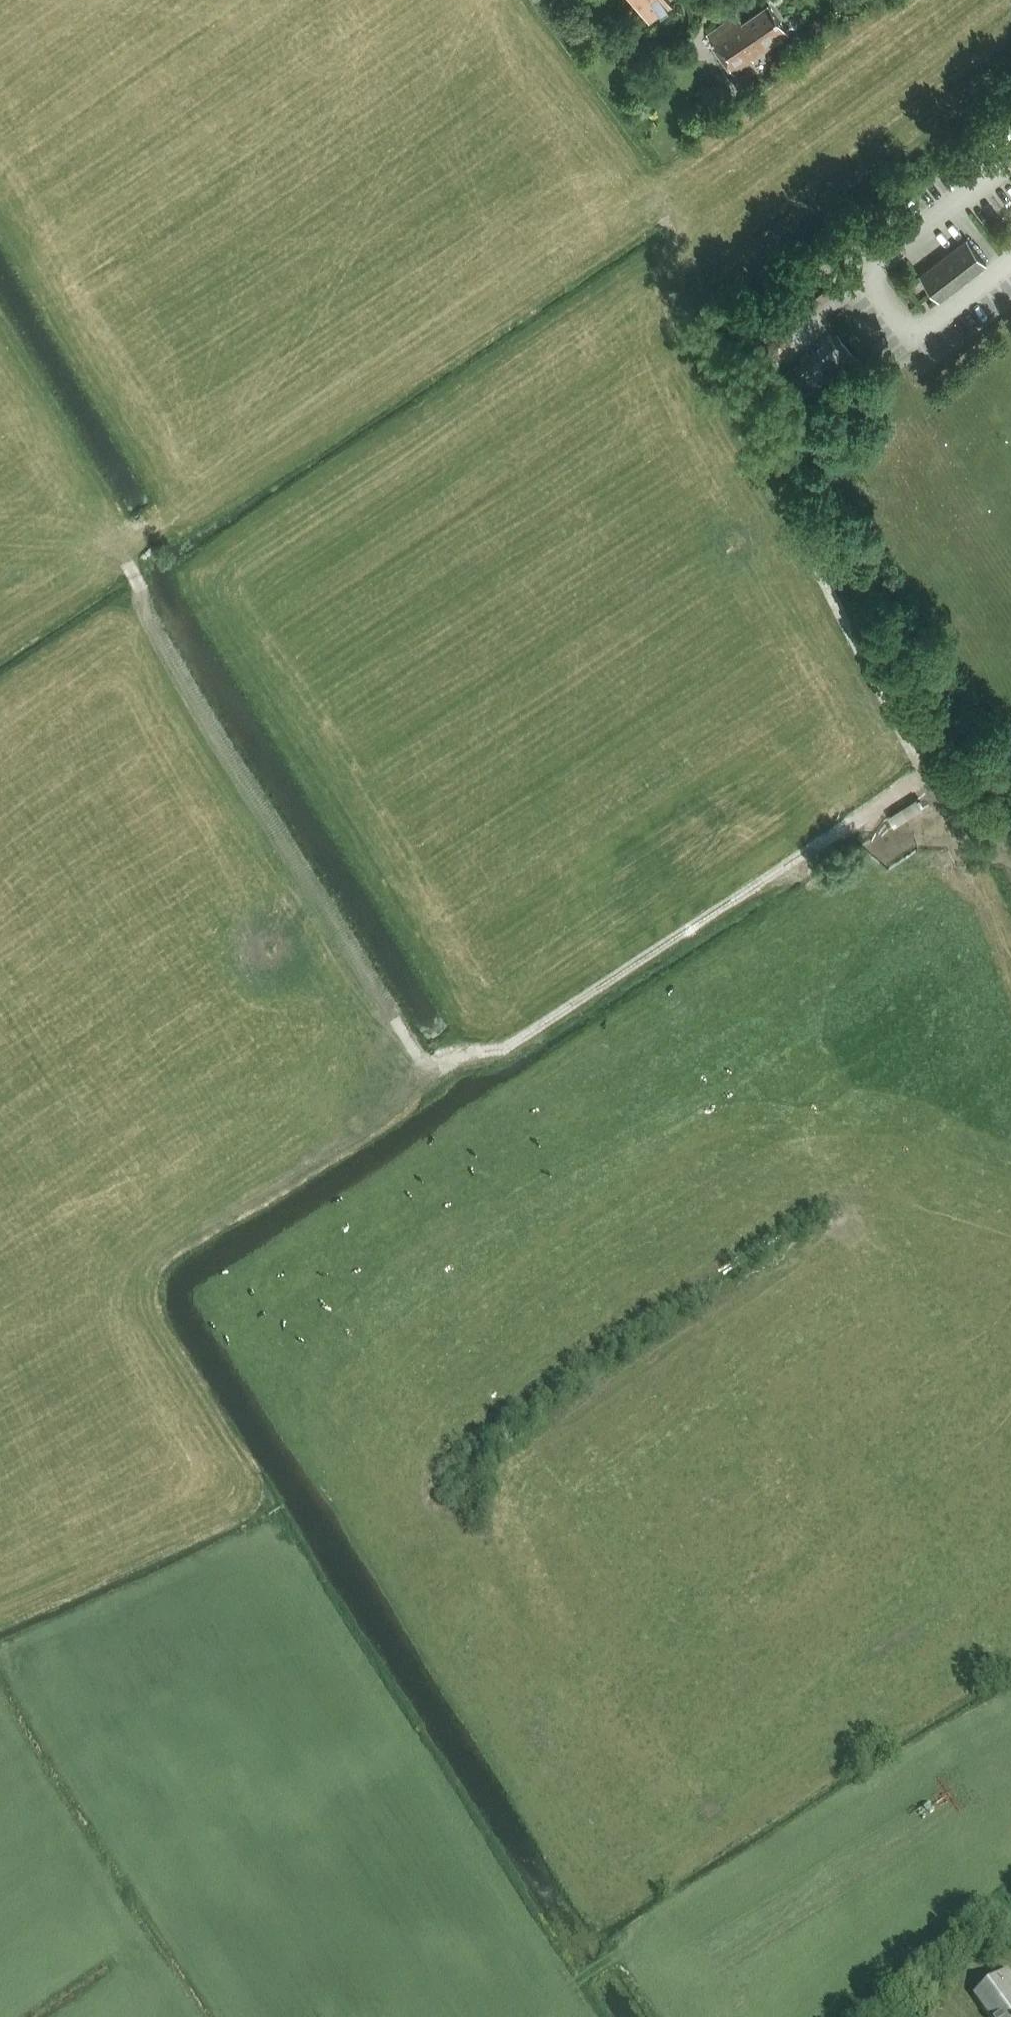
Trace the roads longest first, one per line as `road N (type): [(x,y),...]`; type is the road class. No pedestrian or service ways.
road 1 (track): [(1010,858),(945,838),(924,798),(892,797),(508,1048),(467,1052),(437,1067)]

